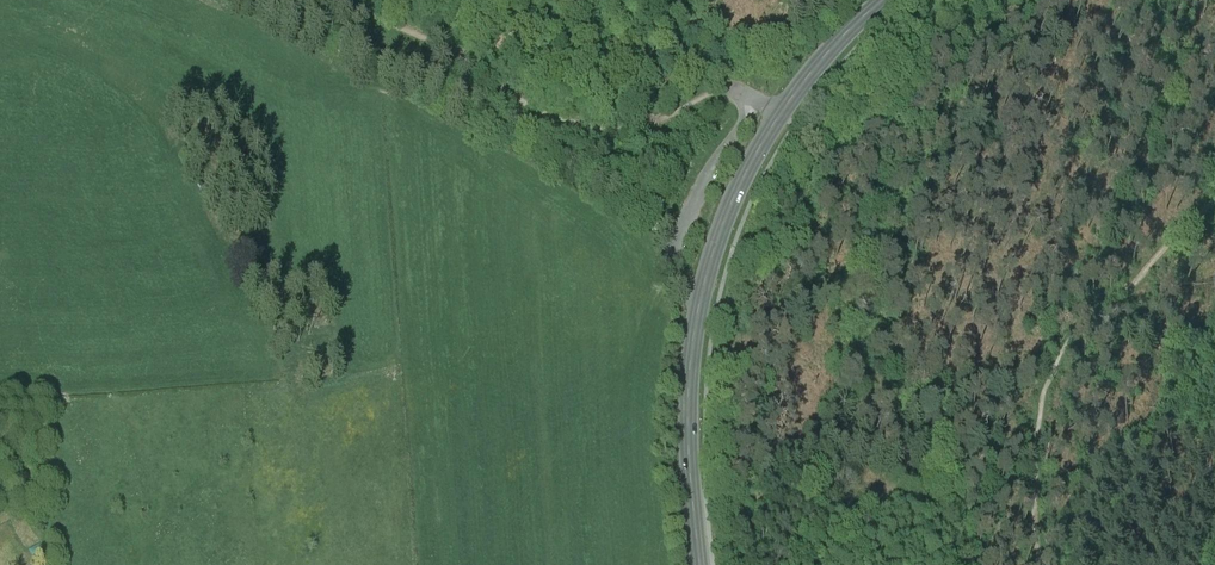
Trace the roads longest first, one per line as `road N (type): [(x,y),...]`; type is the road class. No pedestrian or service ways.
road 1 (primary): [(700,564),(687,425),(707,266),(740,181),(778,114),(882,0)]
road 2 (track): [(752,102),(723,86),(634,128),(585,125),(549,114),(353,0)]

